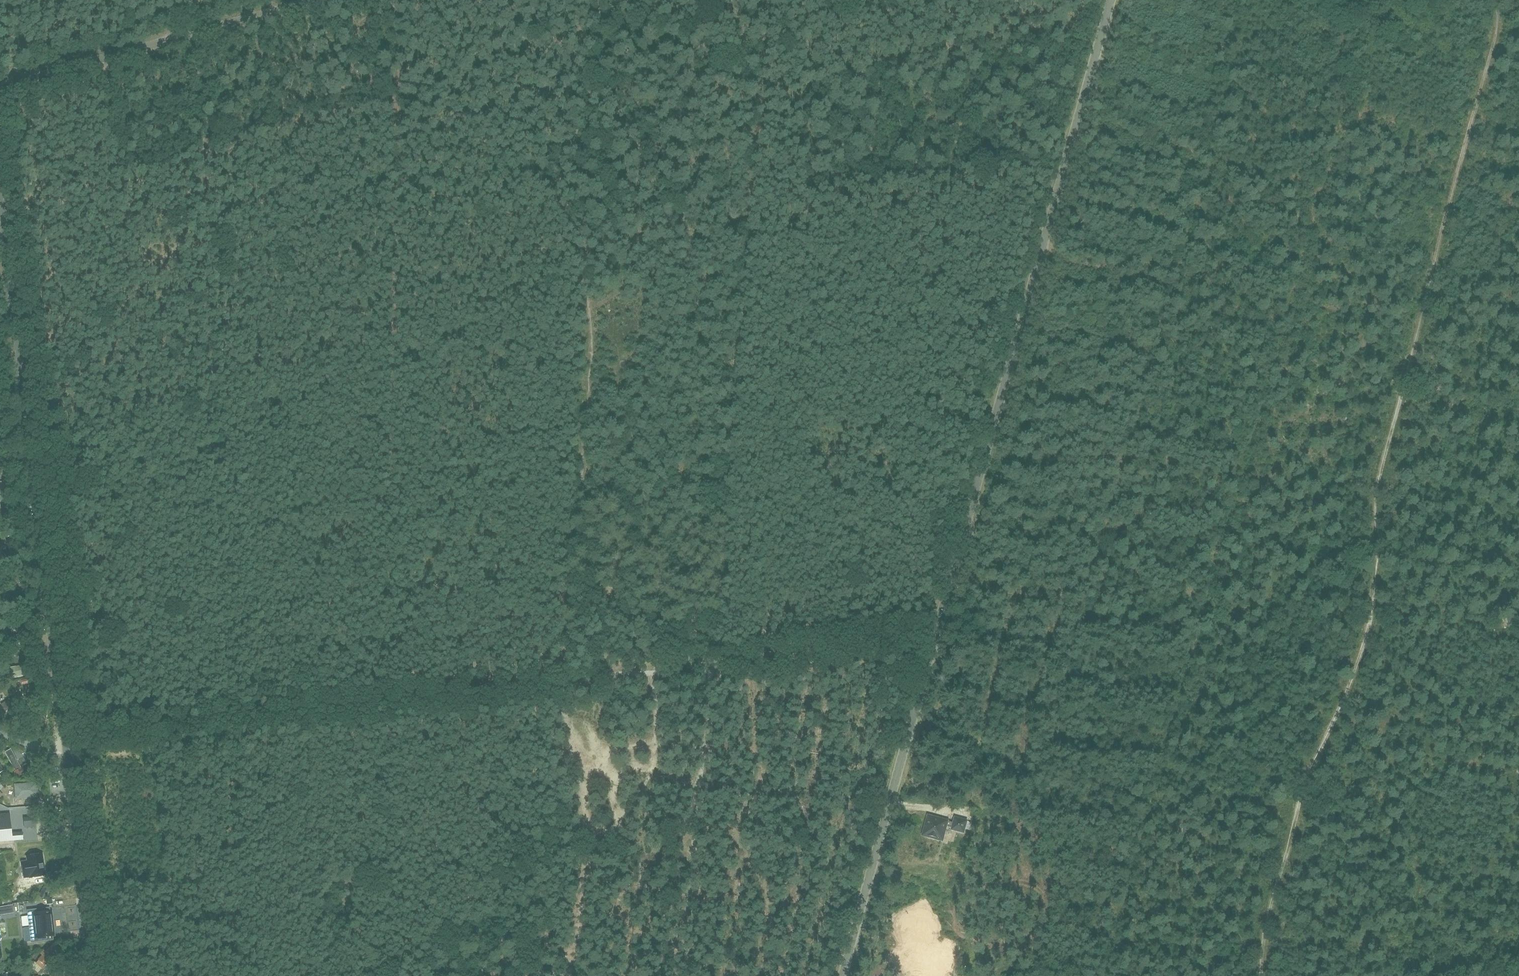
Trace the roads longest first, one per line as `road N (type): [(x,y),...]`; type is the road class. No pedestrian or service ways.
road 1 (unclassified): [(841,975),(1111,0)]
road 2 (track): [(1260,975),(1266,918),(1302,786),(1367,633),(1382,458),(1505,0)]
road 3 (track): [(63,735),(712,670),(911,634),(935,636)]
road 4 (unclassified): [(92,975),(0,199)]
road 5 (track): [(600,0),(559,684)]
road 6 (track): [(768,0),(712,670)]
road 7 (unclassified): [(0,89),(310,0)]

